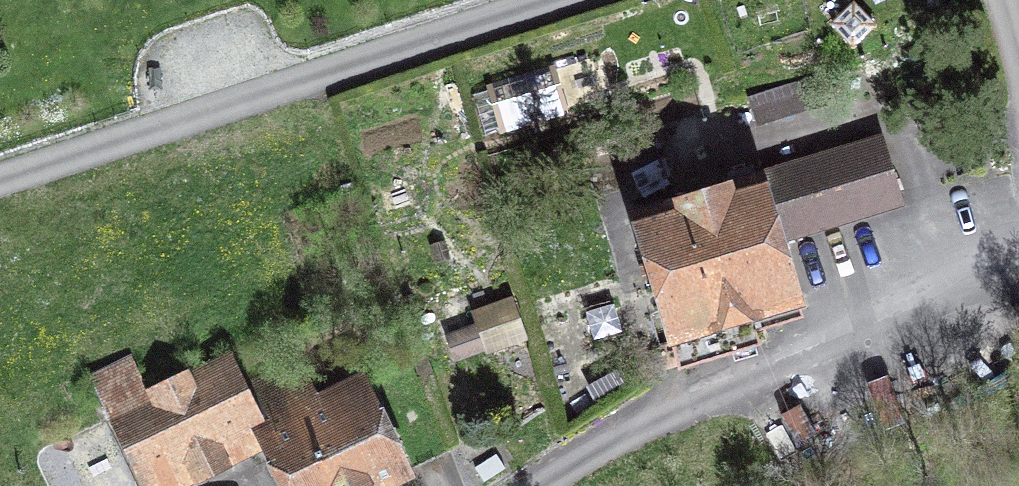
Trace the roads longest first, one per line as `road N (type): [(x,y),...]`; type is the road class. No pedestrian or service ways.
road 1 (residential): [(546,0),(0,179)]

